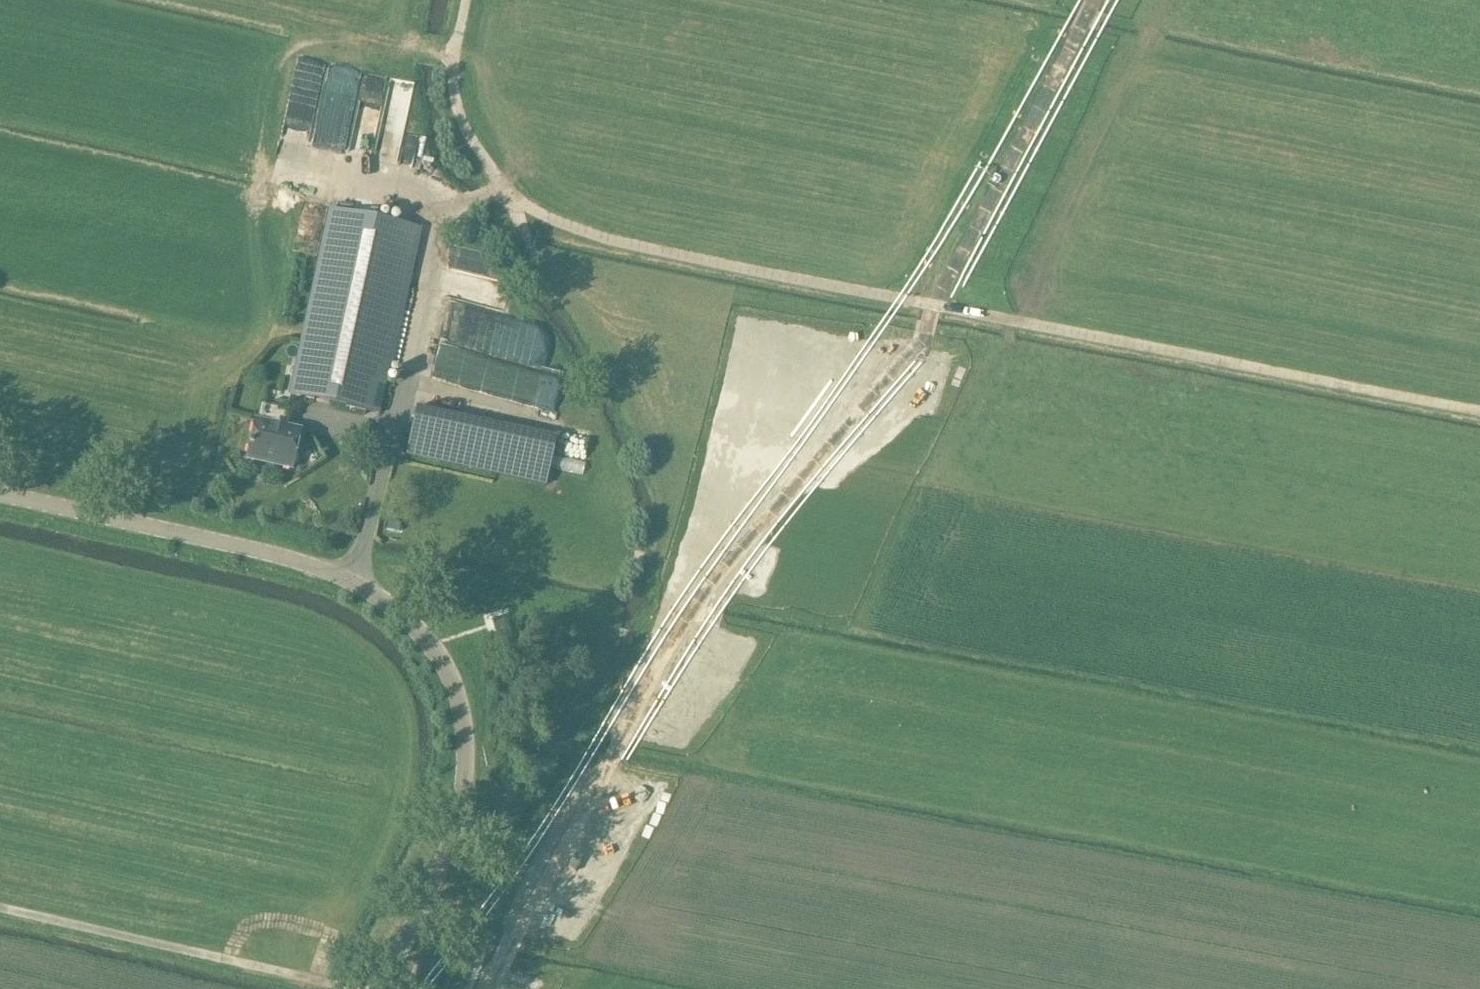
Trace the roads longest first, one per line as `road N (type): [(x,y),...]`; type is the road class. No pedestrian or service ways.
road 1 (track): [(463,0),(451,56),(459,120),(495,192),(566,234),(1479,411)]
road 2 (unclassified): [(382,988),(459,816),(465,748),(440,658),(392,608),(305,565),(0,495)]

